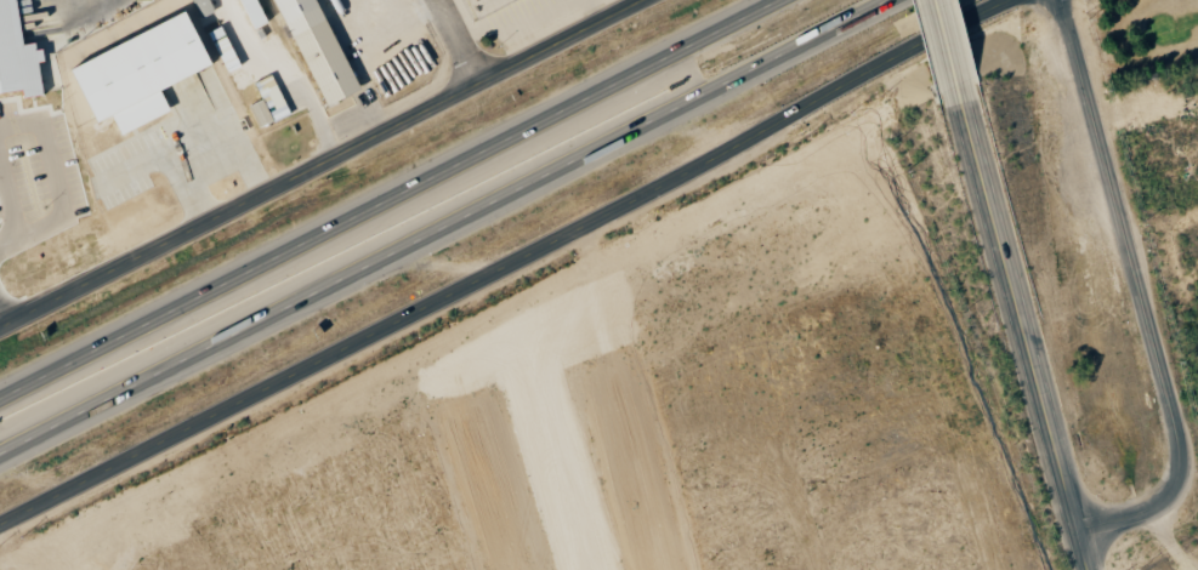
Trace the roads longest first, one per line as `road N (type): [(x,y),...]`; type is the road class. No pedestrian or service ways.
road 1 (secondary): [(0,524),(1009,0)]
road 2 (motorway): [(0,450),(882,0)]
road 3 (motorway): [(774,0),(0,396)]
road 4 (secondary): [(646,0),(0,332)]
road 5 (secondary): [(1065,0),(1185,456),(1183,483),(1168,505),(1081,532)]
road 6 (secondary): [(964,95),(1081,532)]

